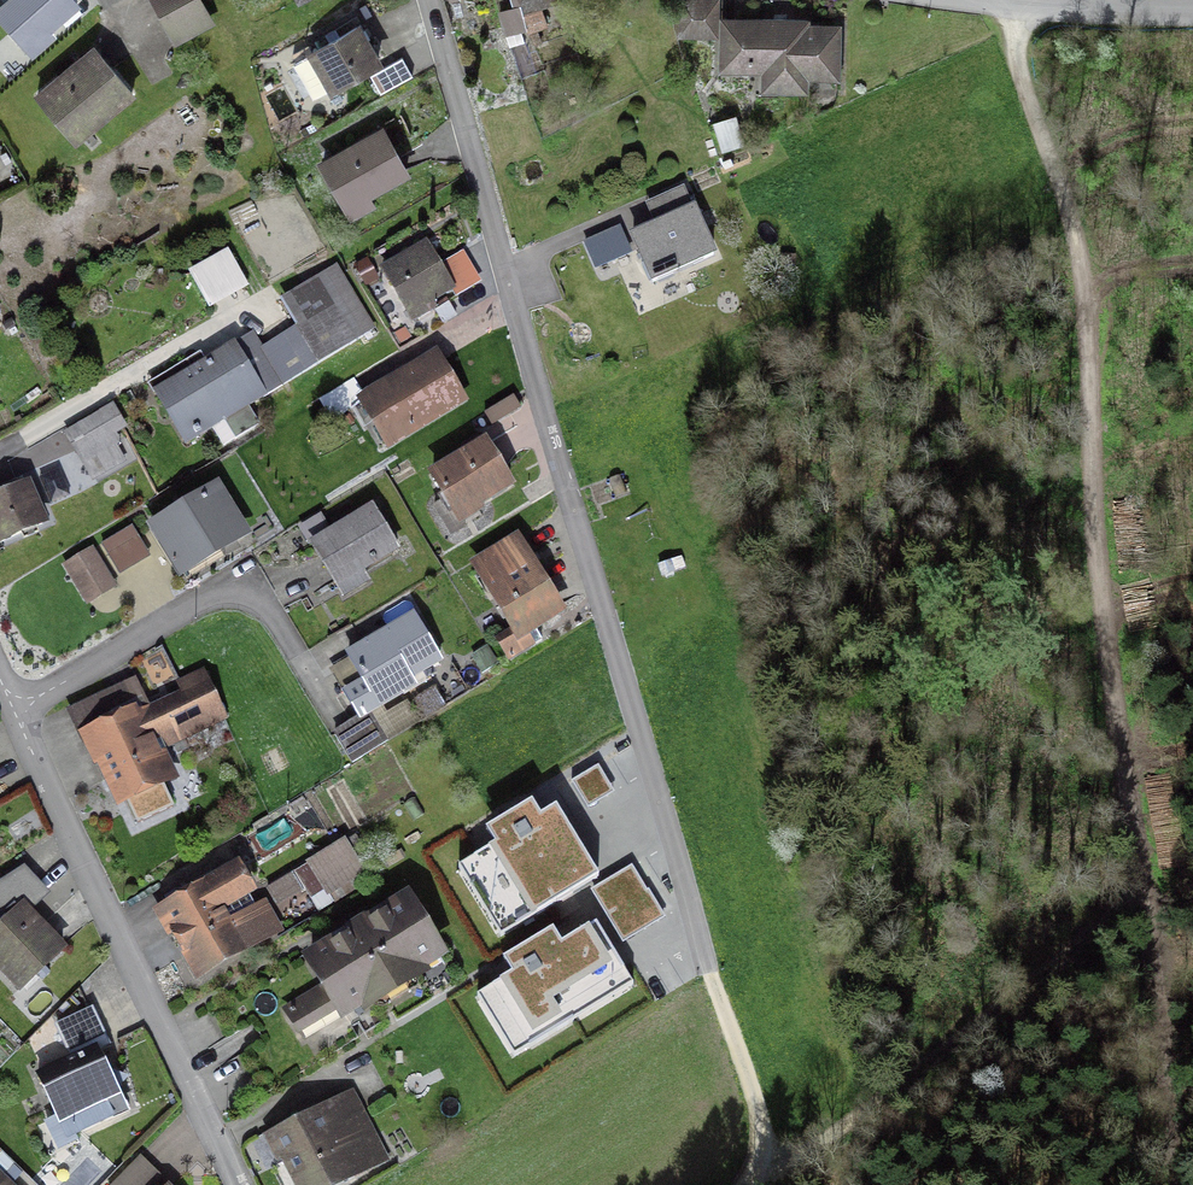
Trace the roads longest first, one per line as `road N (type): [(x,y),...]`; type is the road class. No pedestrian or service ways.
road 1 (track): [(1021,3),(1019,65),(1084,283),(1103,615),(1188,1184)]
road 2 (residential): [(425,0),(710,970)]
road 3 (residential): [(237,1184),(0,687)]
road 4 (track): [(1147,893),(841,1163),(768,1159)]
road 5 (track): [(710,970),(765,1124),(768,1159),(753,1184)]
road 6 (residential): [(1192,12),(994,0)]

